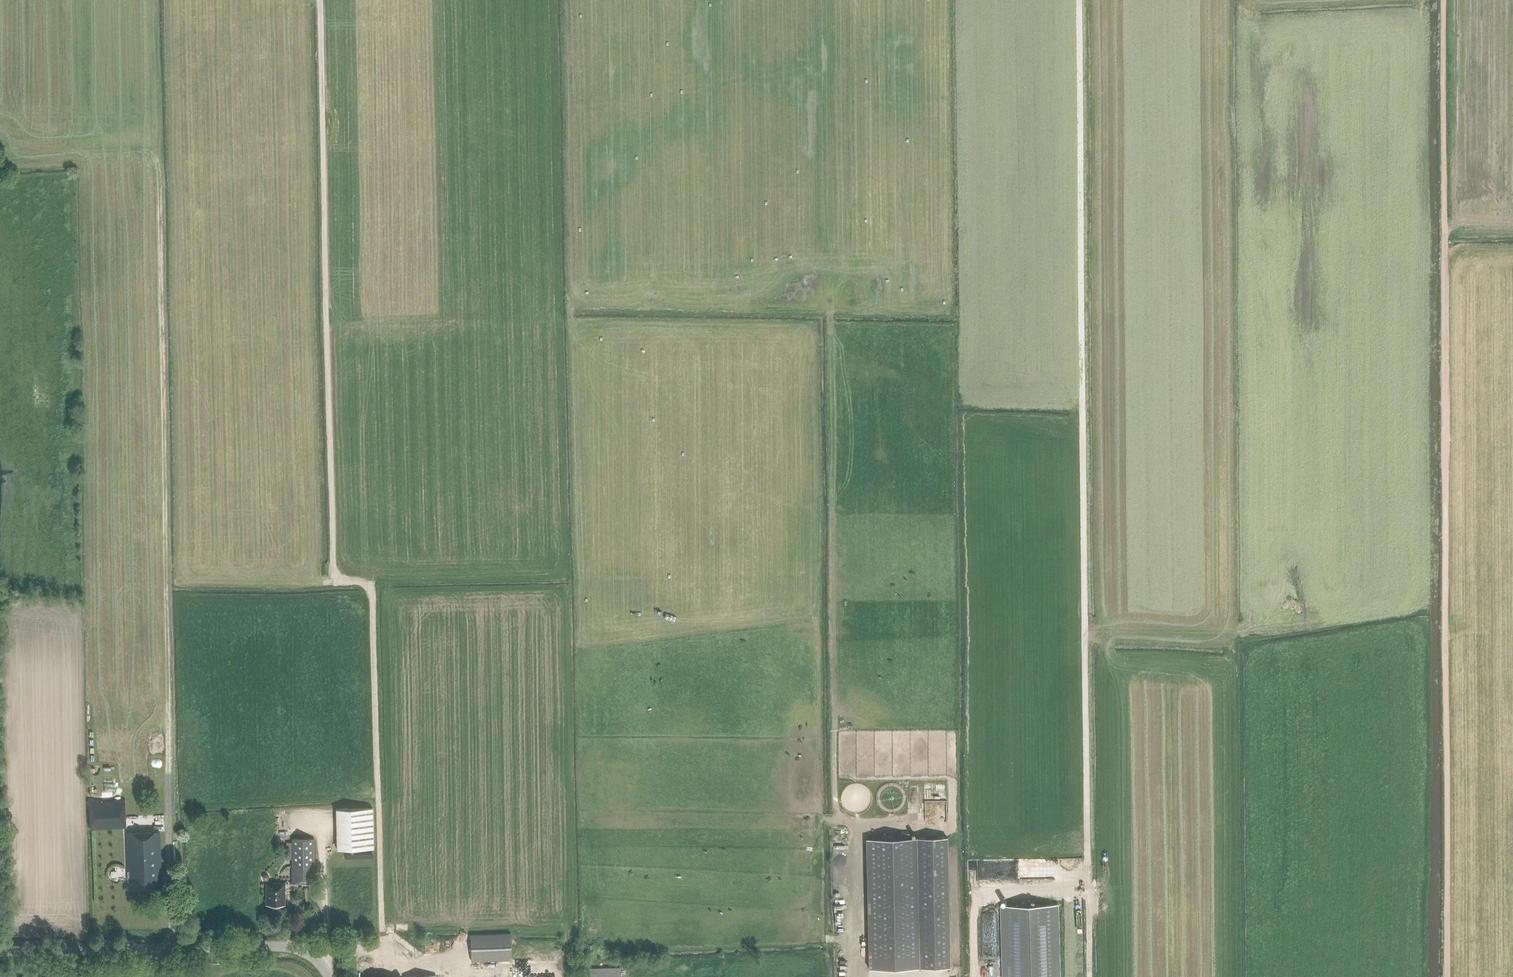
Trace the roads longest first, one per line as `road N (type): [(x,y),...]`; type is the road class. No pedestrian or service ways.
road 1 (tertiary): [(327,976),(311,955),(274,946),(0,948)]

